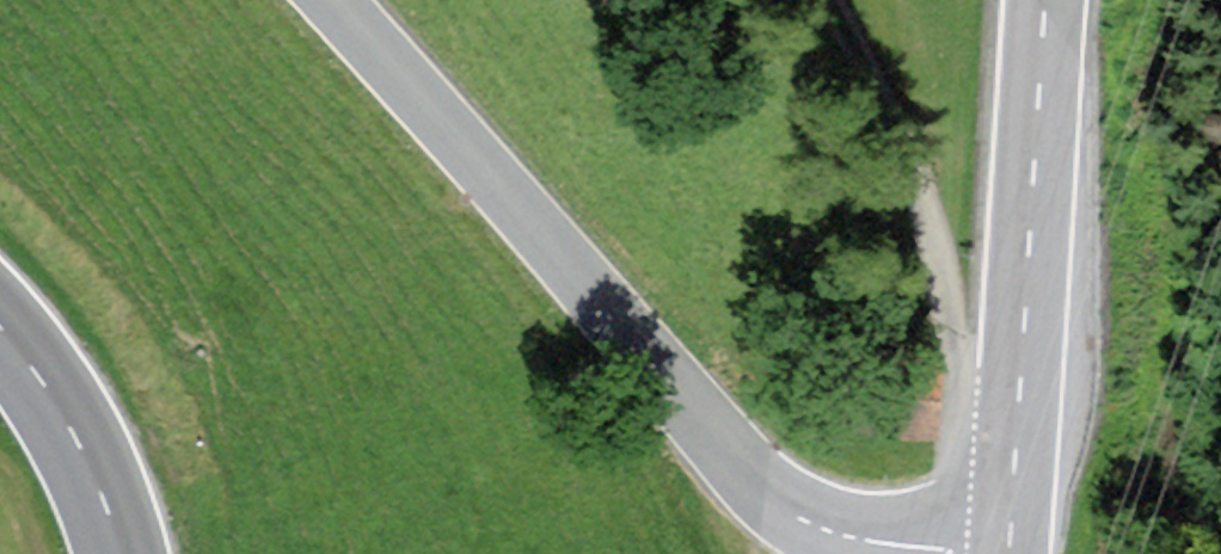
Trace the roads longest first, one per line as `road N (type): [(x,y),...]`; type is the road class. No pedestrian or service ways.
road 1 (unclassified): [(334,0),(767,492),(836,534),(916,553)]
road 2 (primary): [(1049,0),(1008,553)]
road 3 (track): [(835,0),(895,125),(966,373),(1019,408)]
road 4 (primary): [(123,553),(76,443),(0,332)]

